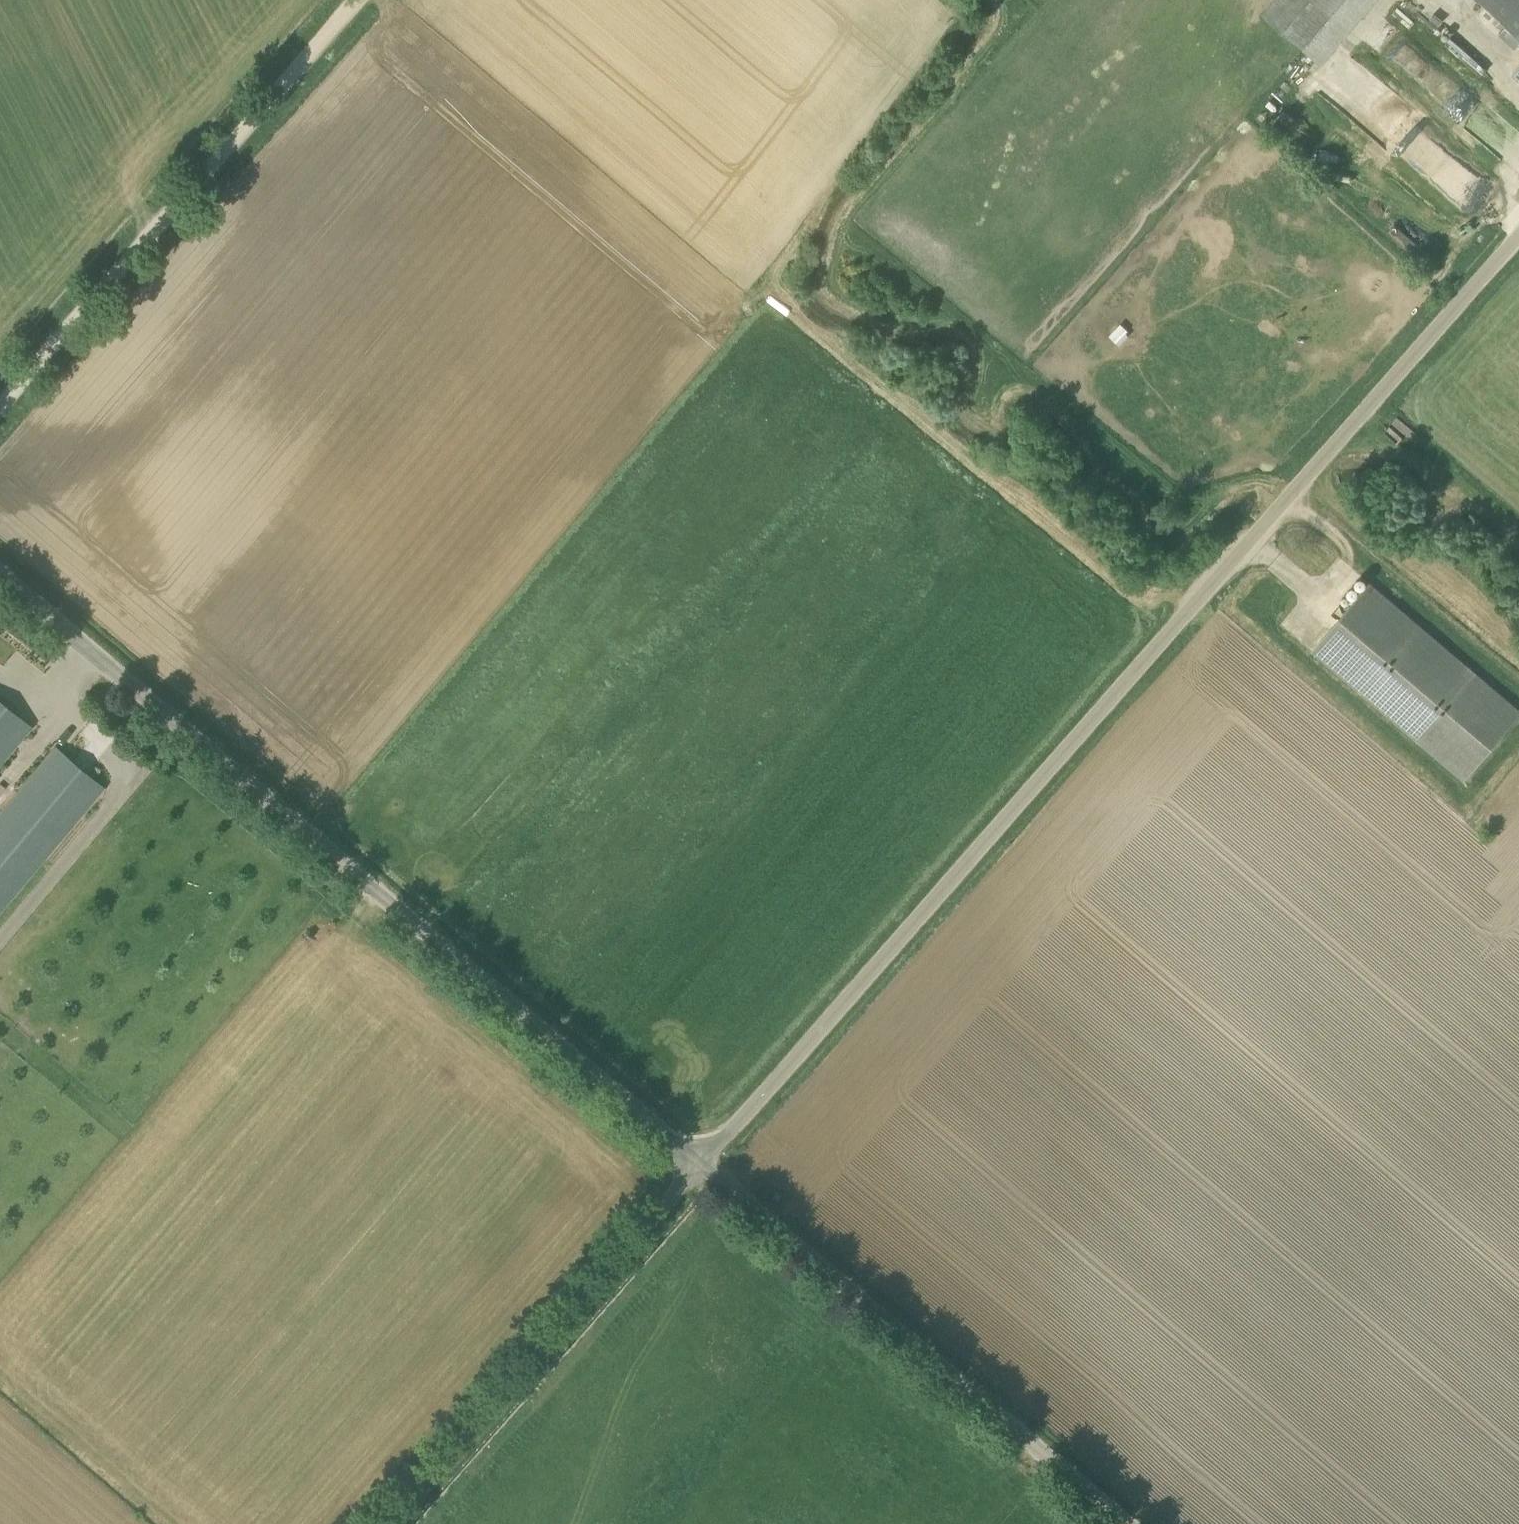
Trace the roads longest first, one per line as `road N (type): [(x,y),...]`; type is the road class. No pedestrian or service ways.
road 1 (unclassified): [(700,1166),(1518,237)]
road 2 (unclassified): [(700,1166),(0,572)]
road 3 (track): [(1118,1523),(700,1166)]
road 4 (track): [(0,406),(356,0)]
road 5 (unclassified): [(383,1523),(700,1166)]

